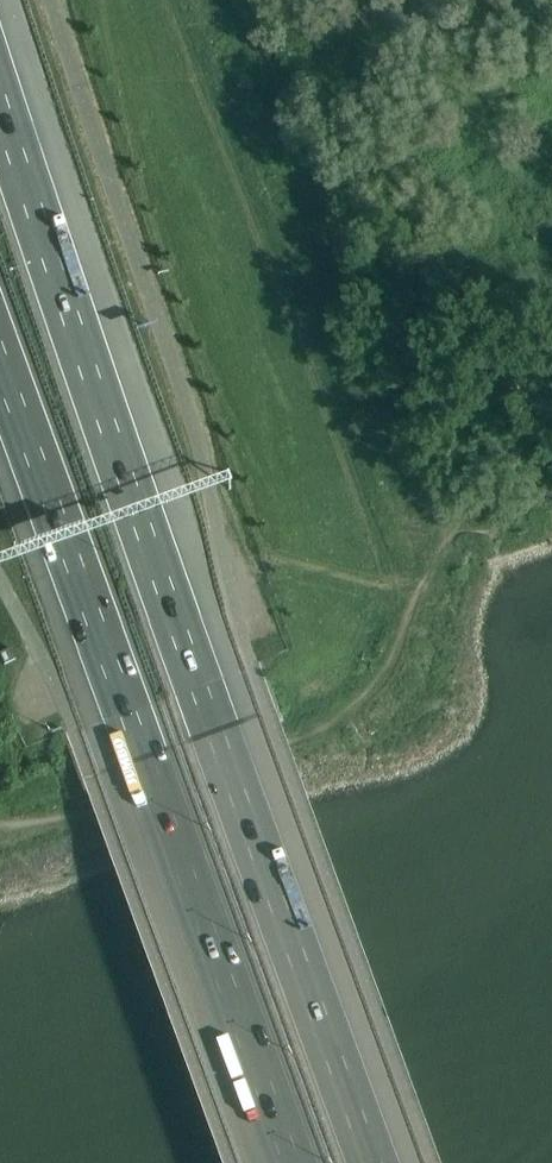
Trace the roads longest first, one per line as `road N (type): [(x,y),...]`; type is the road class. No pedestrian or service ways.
road 1 (motorway): [(374,1162),(199,686),(0,100)]
road 2 (motorway): [(0,362),(293,1162)]

